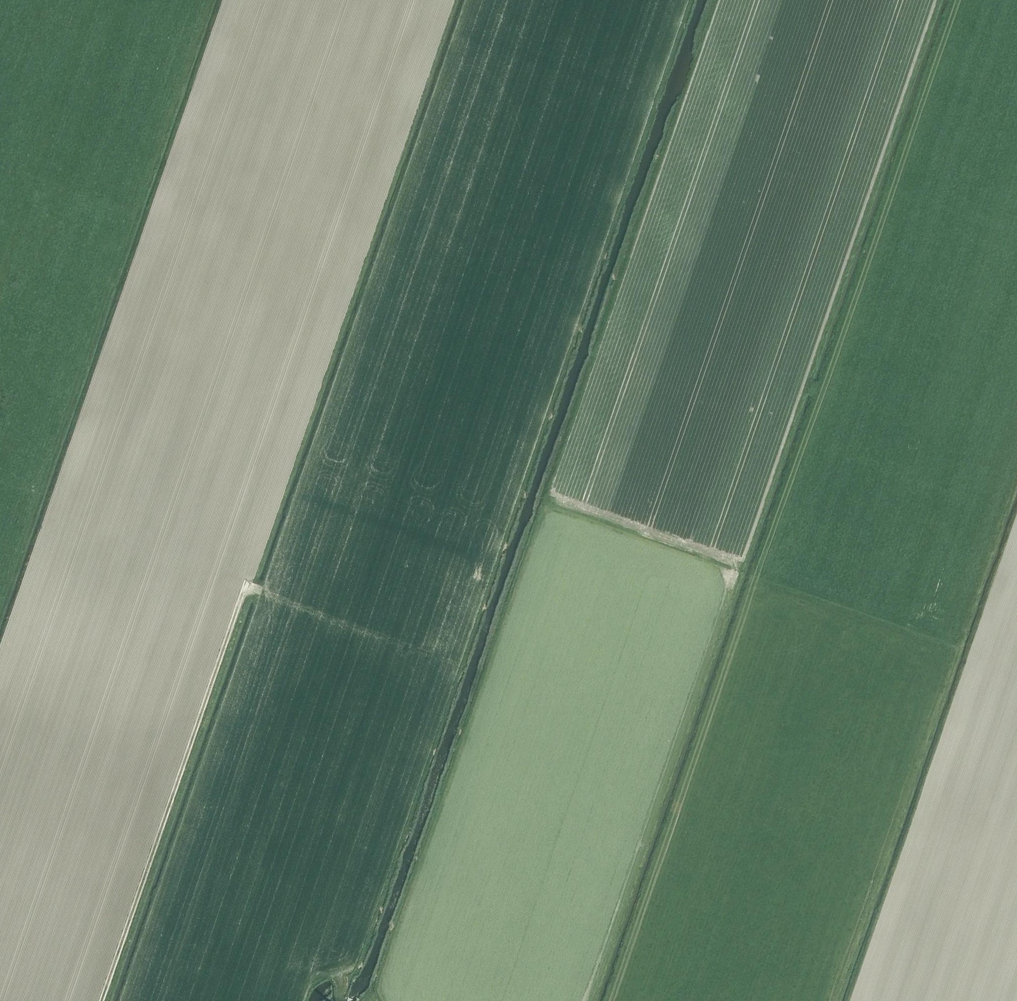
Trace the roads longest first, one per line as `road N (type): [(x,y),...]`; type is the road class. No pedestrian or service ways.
road 1 (track): [(261,590),(247,586),(243,596),(102,1000)]

